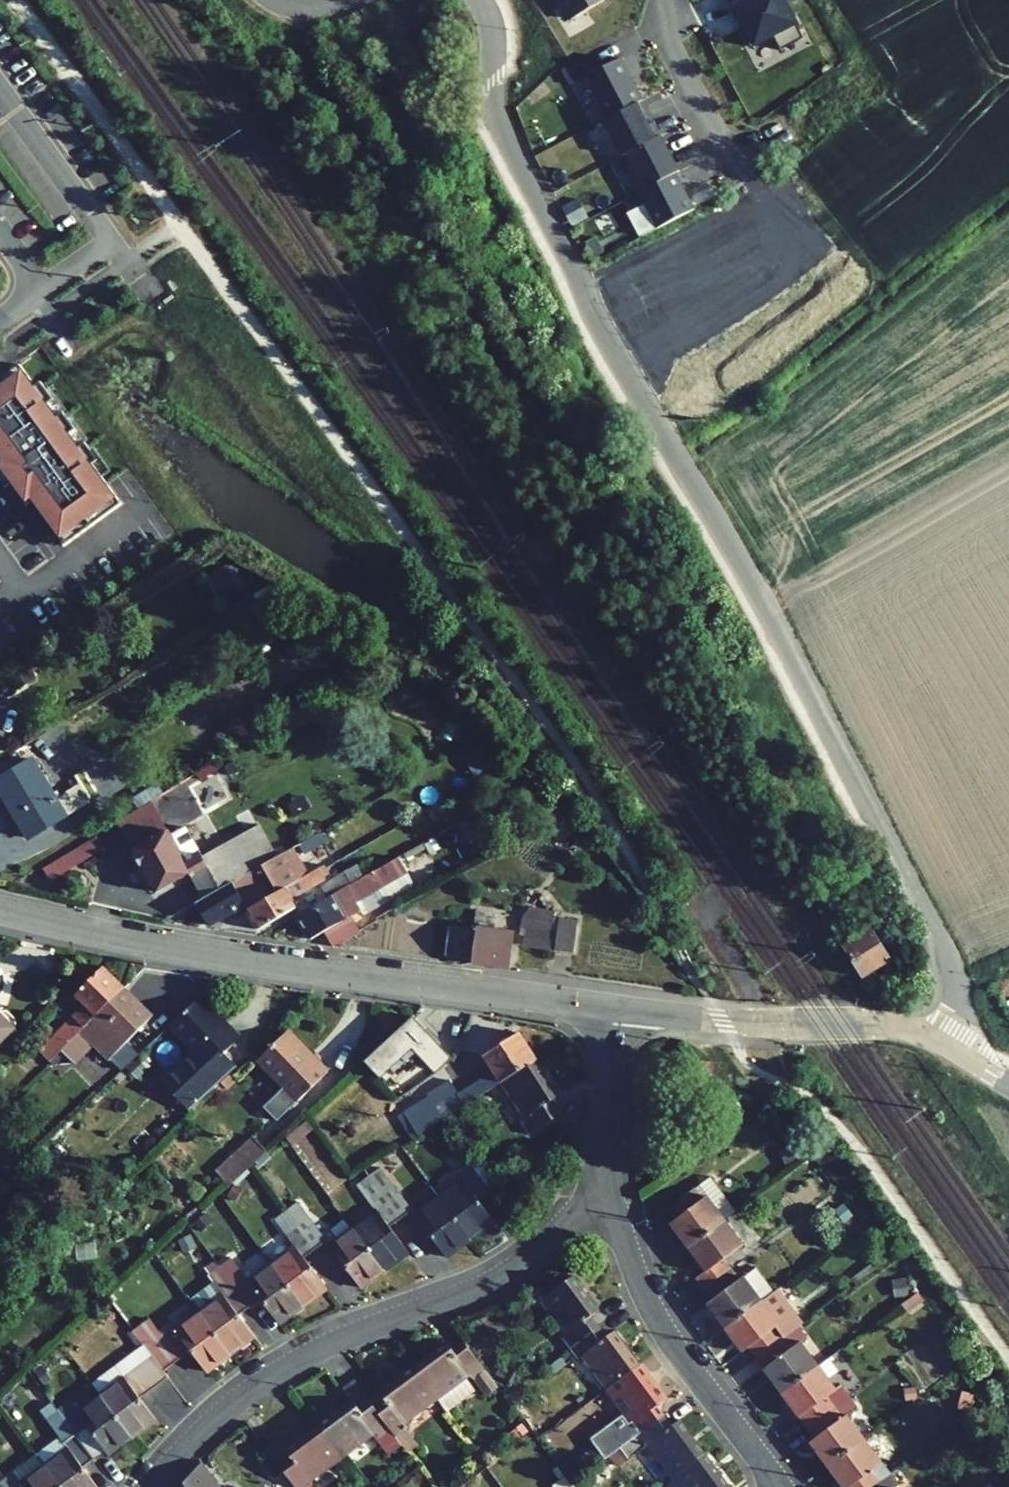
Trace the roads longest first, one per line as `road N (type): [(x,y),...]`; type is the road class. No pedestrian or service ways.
road 1 (unclassified): [(481,0),(494,34),(493,104),(502,131),(594,315),(775,625),(923,905),(954,985),(950,1049)]
road 2 (unclassified): [(611,1009),(245,960),(0,909)]
road 3 (residential): [(604,1173),(514,1267),(267,1376),(198,1431),(154,1486)]
road 4 (residential): [(604,1173),(657,1321),(778,1486)]
road 5 (unclassified): [(950,1049),(885,1025),(611,1009)]
road 6 (residential): [(727,170),(657,32),(661,0)]
road 7 (residential): [(611,1009),(604,1173)]

